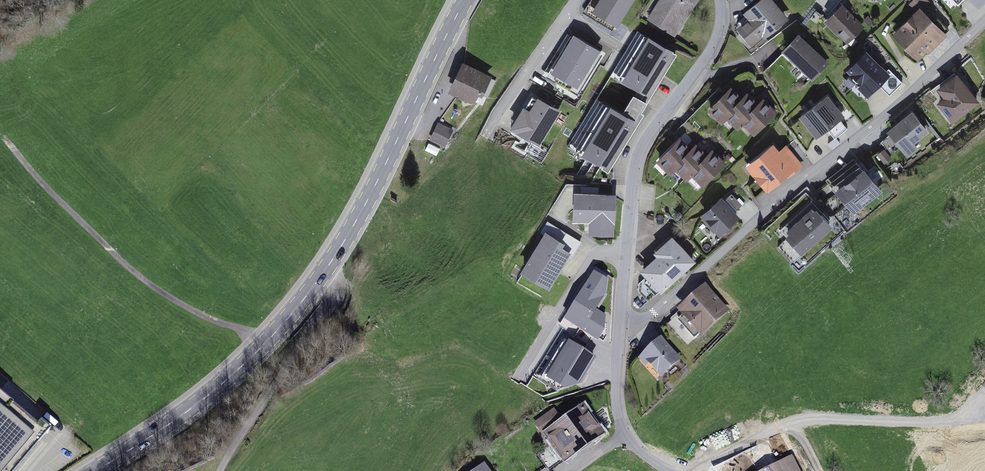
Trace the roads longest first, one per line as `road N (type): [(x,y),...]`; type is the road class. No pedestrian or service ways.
road 1 (primary): [(97,470),(201,401),(309,291),(350,232),(465,0)]
road 2 (residential): [(620,323),(656,313),(892,112),(984,17)]
road 3 (unclassified): [(620,323),(639,153),(711,51),(721,29),(719,0)]
road 4 (track): [(270,339),(162,293),(23,162)]

